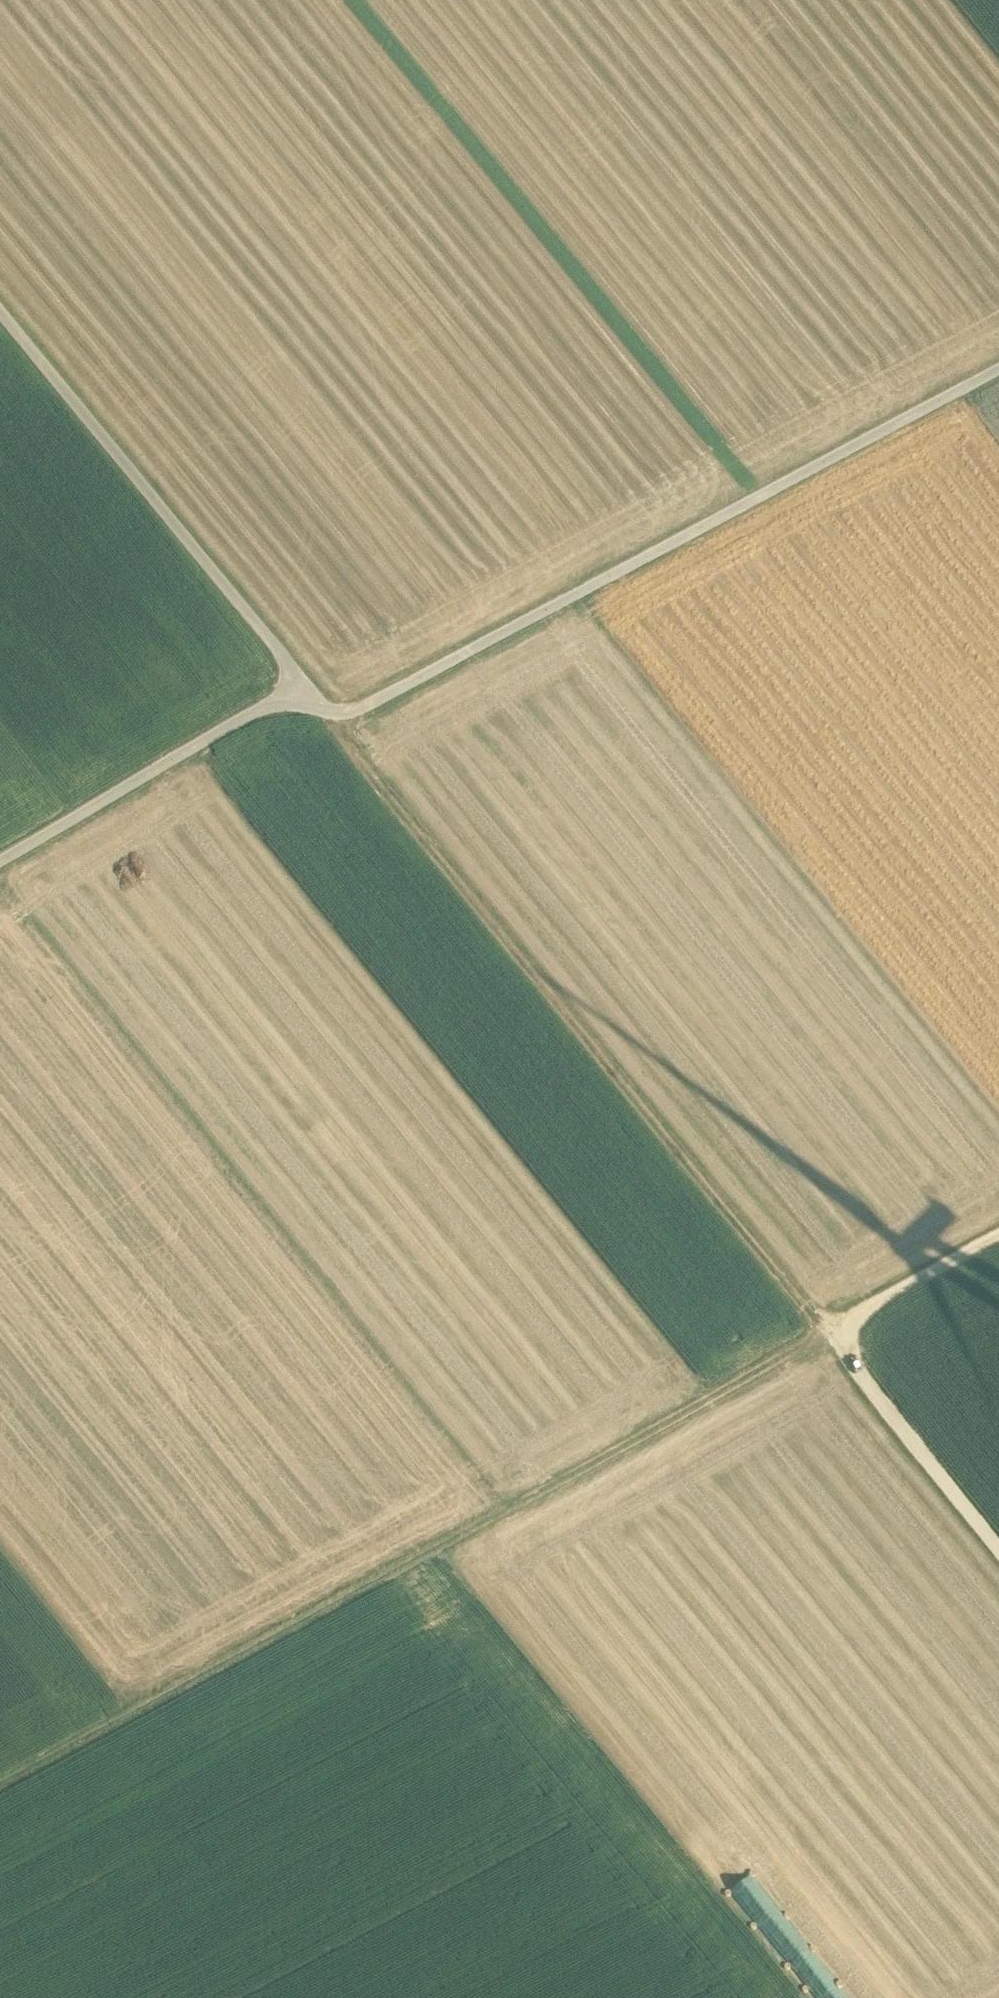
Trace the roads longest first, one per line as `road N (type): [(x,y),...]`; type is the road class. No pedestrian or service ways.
road 1 (track): [(998,369),(394,692),(351,708),(292,699),(254,710),(0,860)]
road 2 (track): [(834,1336),(0,1786)]
road 3 (track): [(834,1336),(347,737),(341,708)]
road 4 (track): [(0,312),(283,665),(295,686),(292,699)]
road 5 (track): [(0,159),(267,0)]
road 6 (track): [(834,1336),(998,1542)]
road 7 (track): [(834,1336),(998,1244)]

